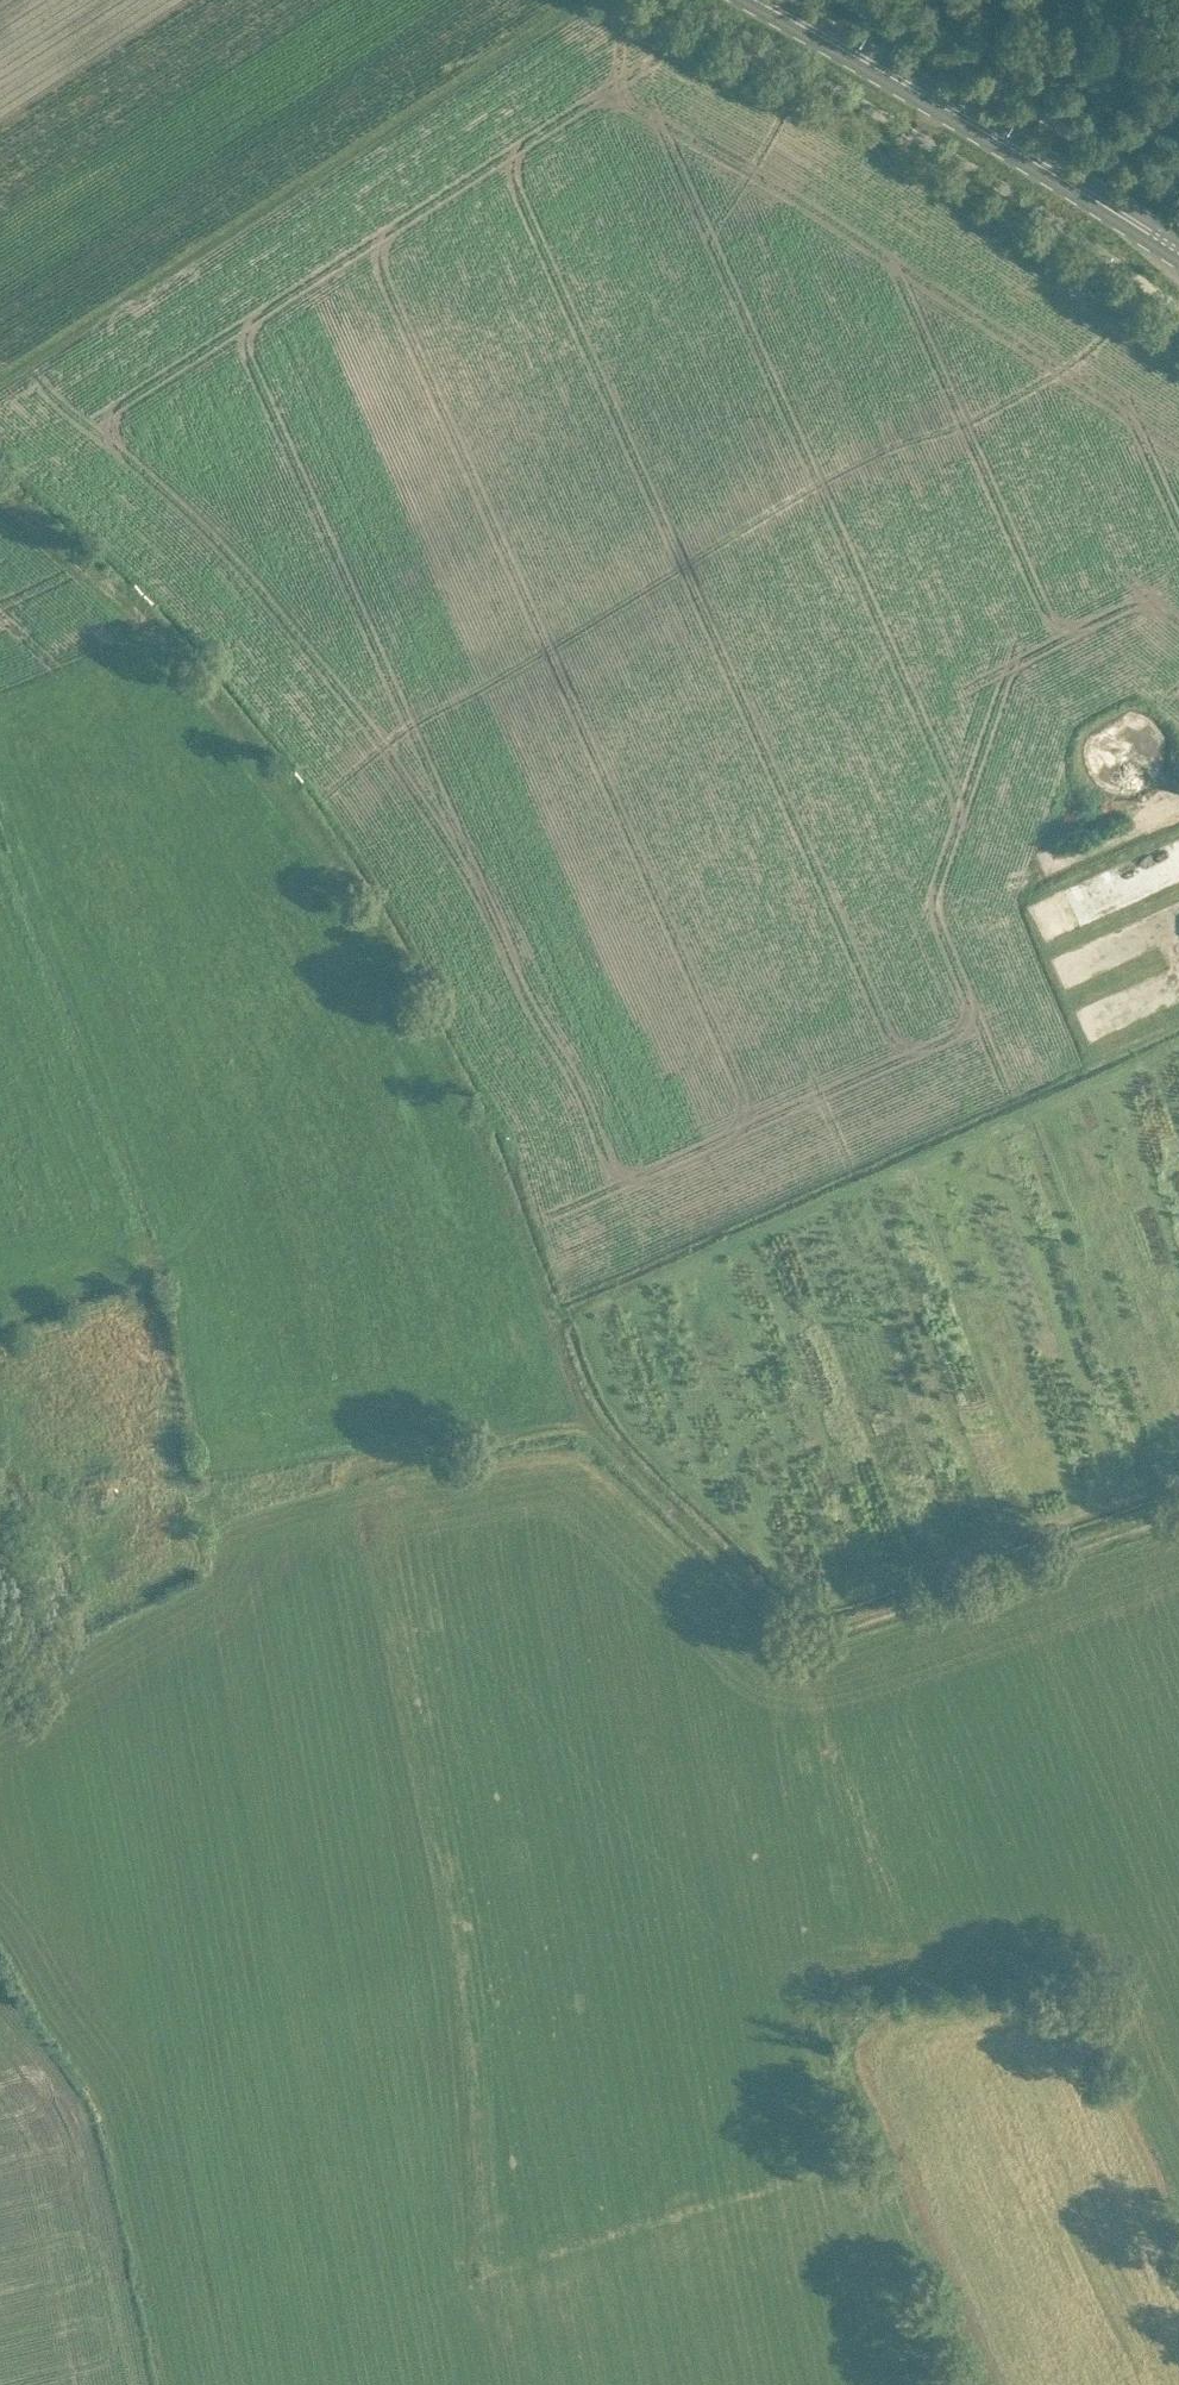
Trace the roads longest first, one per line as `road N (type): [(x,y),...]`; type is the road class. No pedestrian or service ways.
road 1 (primary): [(1165,245),(758,0)]

